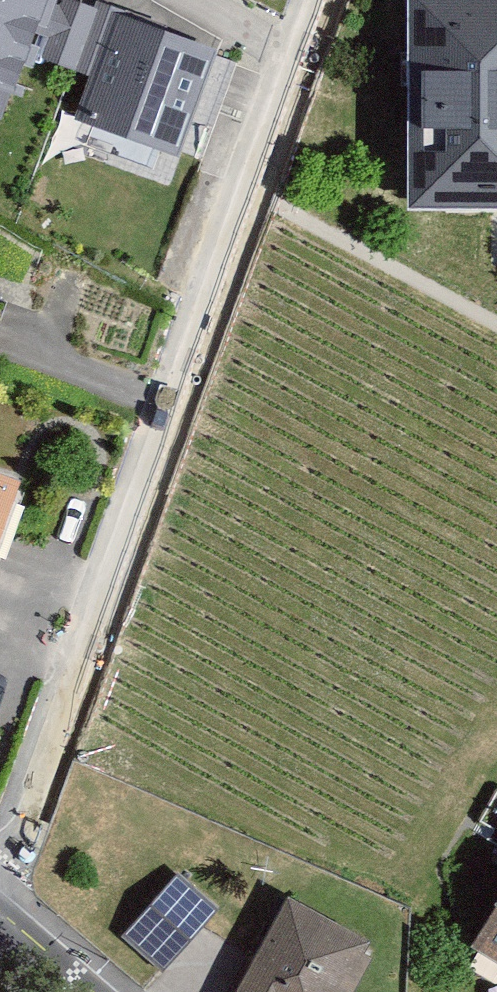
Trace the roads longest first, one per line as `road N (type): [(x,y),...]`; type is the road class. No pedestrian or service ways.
road 1 (residential): [(0,892),(324,0)]

